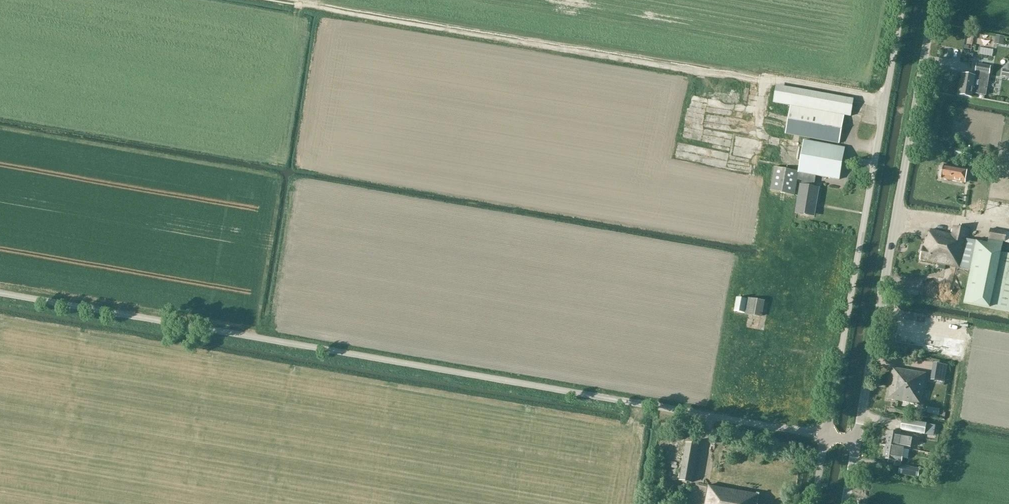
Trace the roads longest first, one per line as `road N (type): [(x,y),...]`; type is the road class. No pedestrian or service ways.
road 1 (unclassified): [(826,436),(0,297)]
road 2 (track): [(884,101),(258,0)]
road 3 (unclassified): [(856,441),(934,0)]
road 4 (unclassified): [(903,0),(826,436)]

